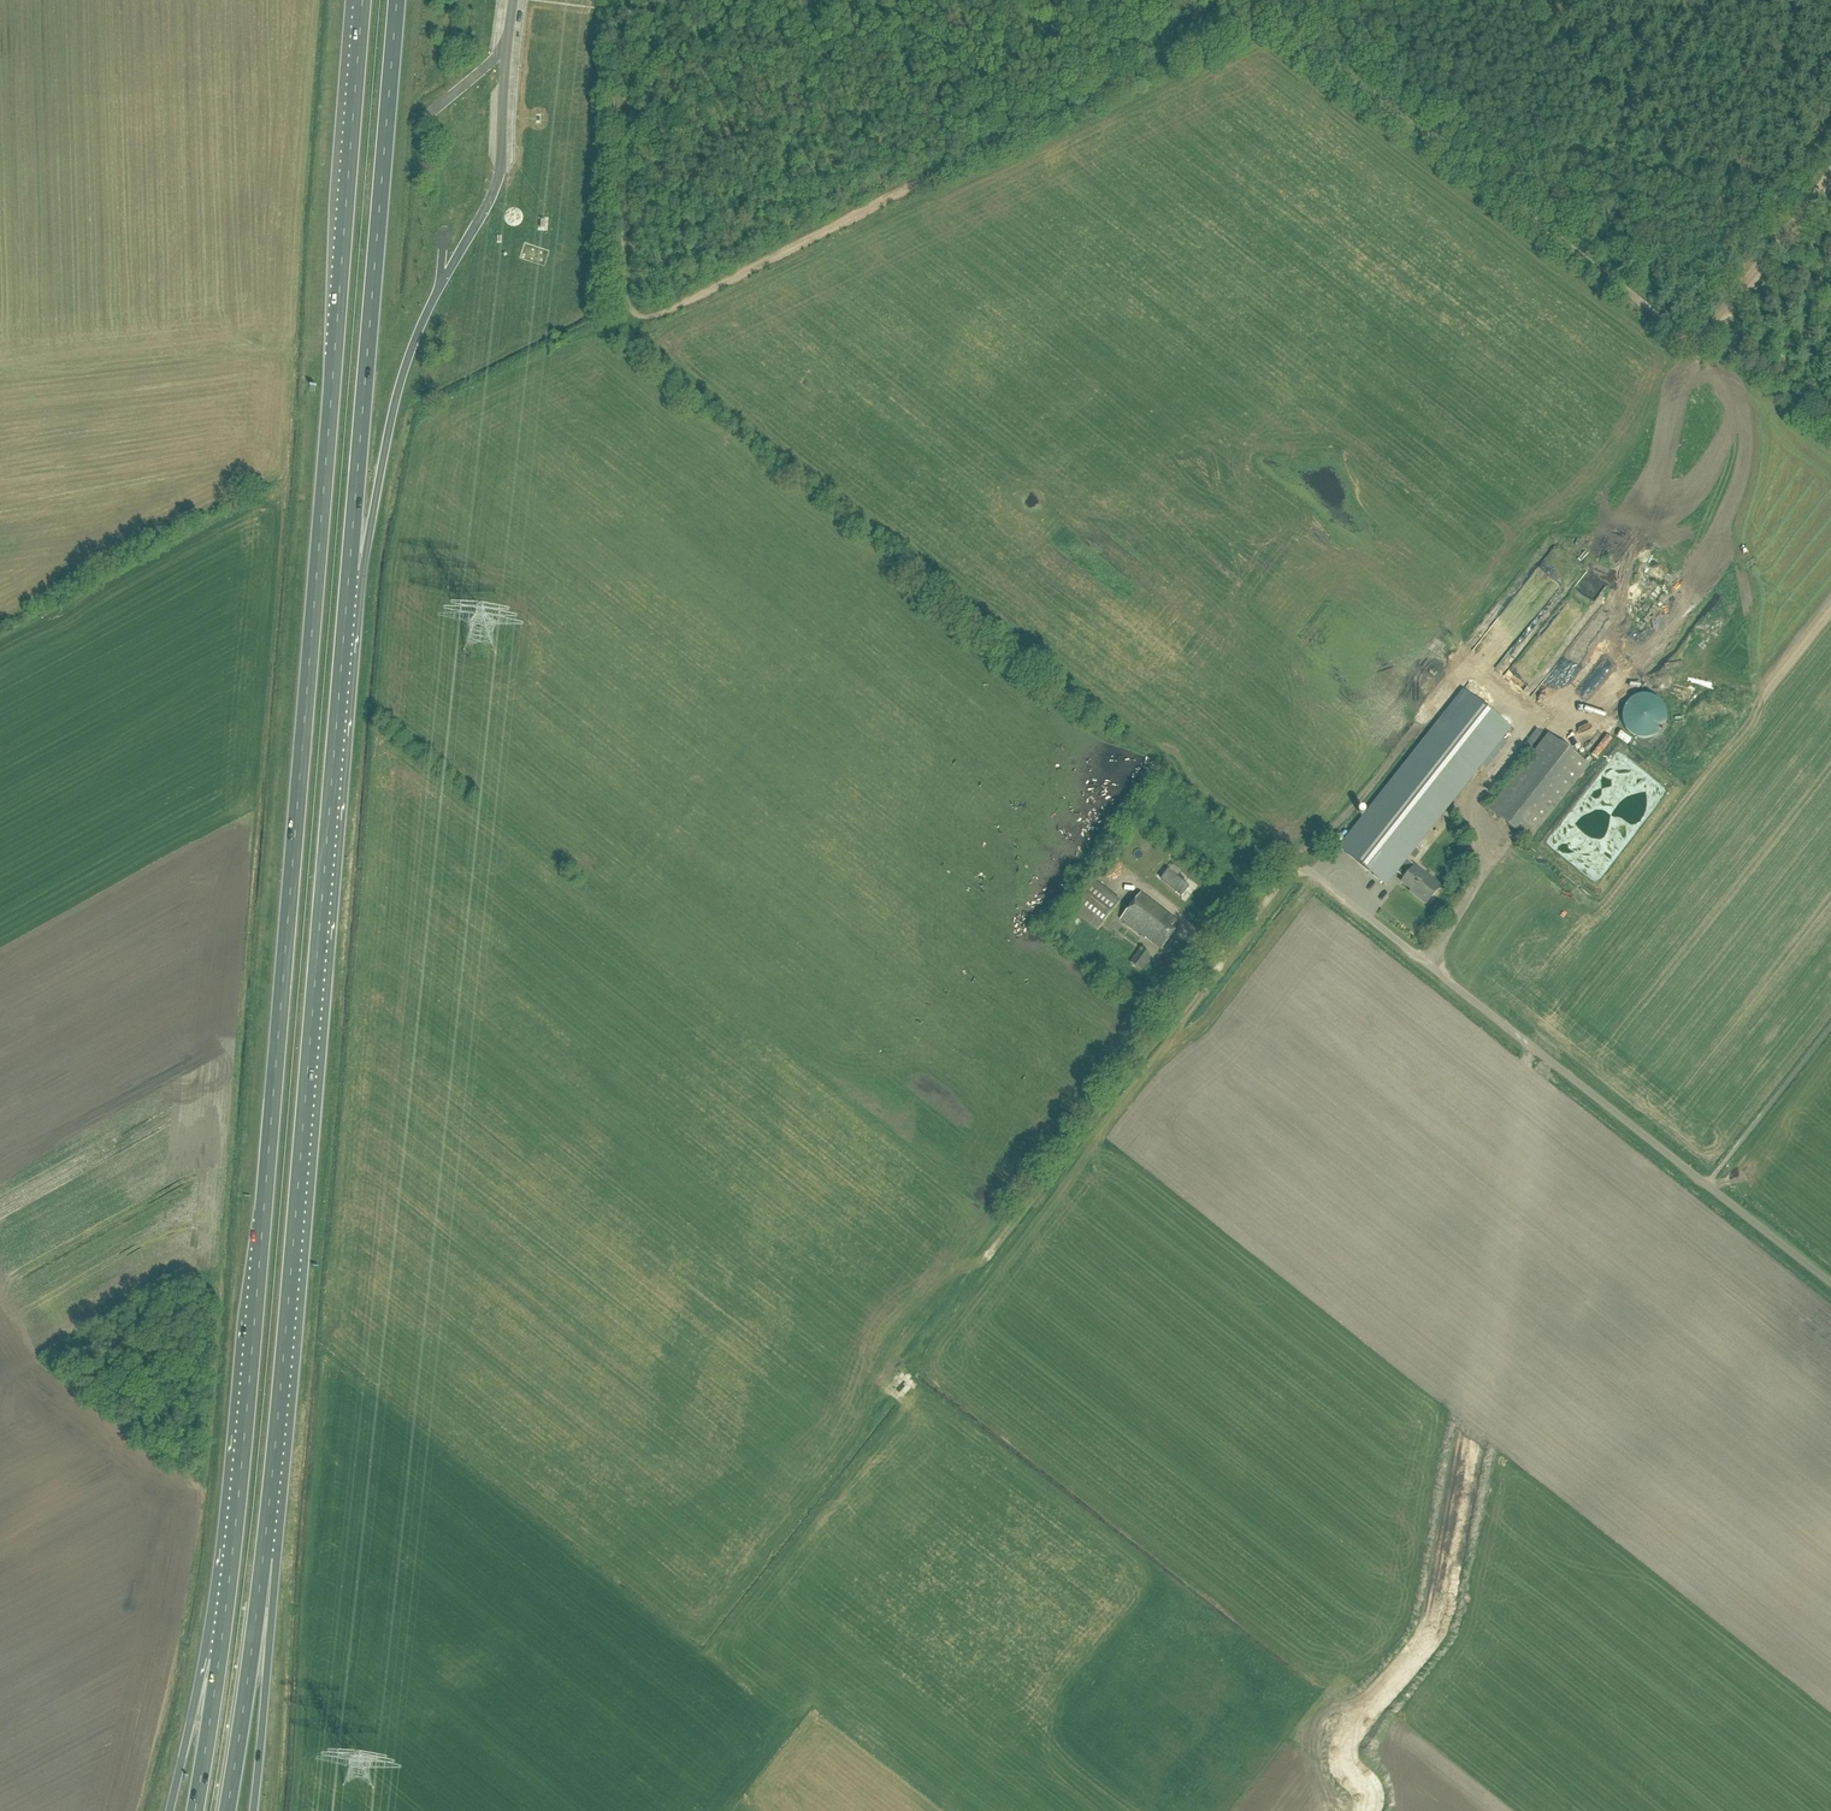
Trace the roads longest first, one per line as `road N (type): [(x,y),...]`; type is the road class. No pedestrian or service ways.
road 1 (trunk): [(363,0),(219,1660)]
road 2 (track): [(631,0),(623,303),(636,319),(1264,11)]
road 3 (trunk): [(263,1559),(351,561)]
road 4 (unclassified): [(1830,1284),(1316,876),(1297,873),(1281,883),(1218,963)]
road 5 (track): [(1264,11),(1694,338),(1708,334),(1830,177)]
road 6 (trunk): [(351,561),(397,0)]
road 7 (track): [(1218,963),(913,1356)]
road 8 (trunk): [(351,561),(364,547),(408,358),(441,288)]
road 9 (trunk): [(227,1810),(263,1559)]
road 10 (trunk): [(253,1810),(267,1678),(263,1559)]
road 11 (trunk): [(219,1660),(193,1714),(170,1810)]
road 12 (trunk): [(219,1660),(195,1810)]

